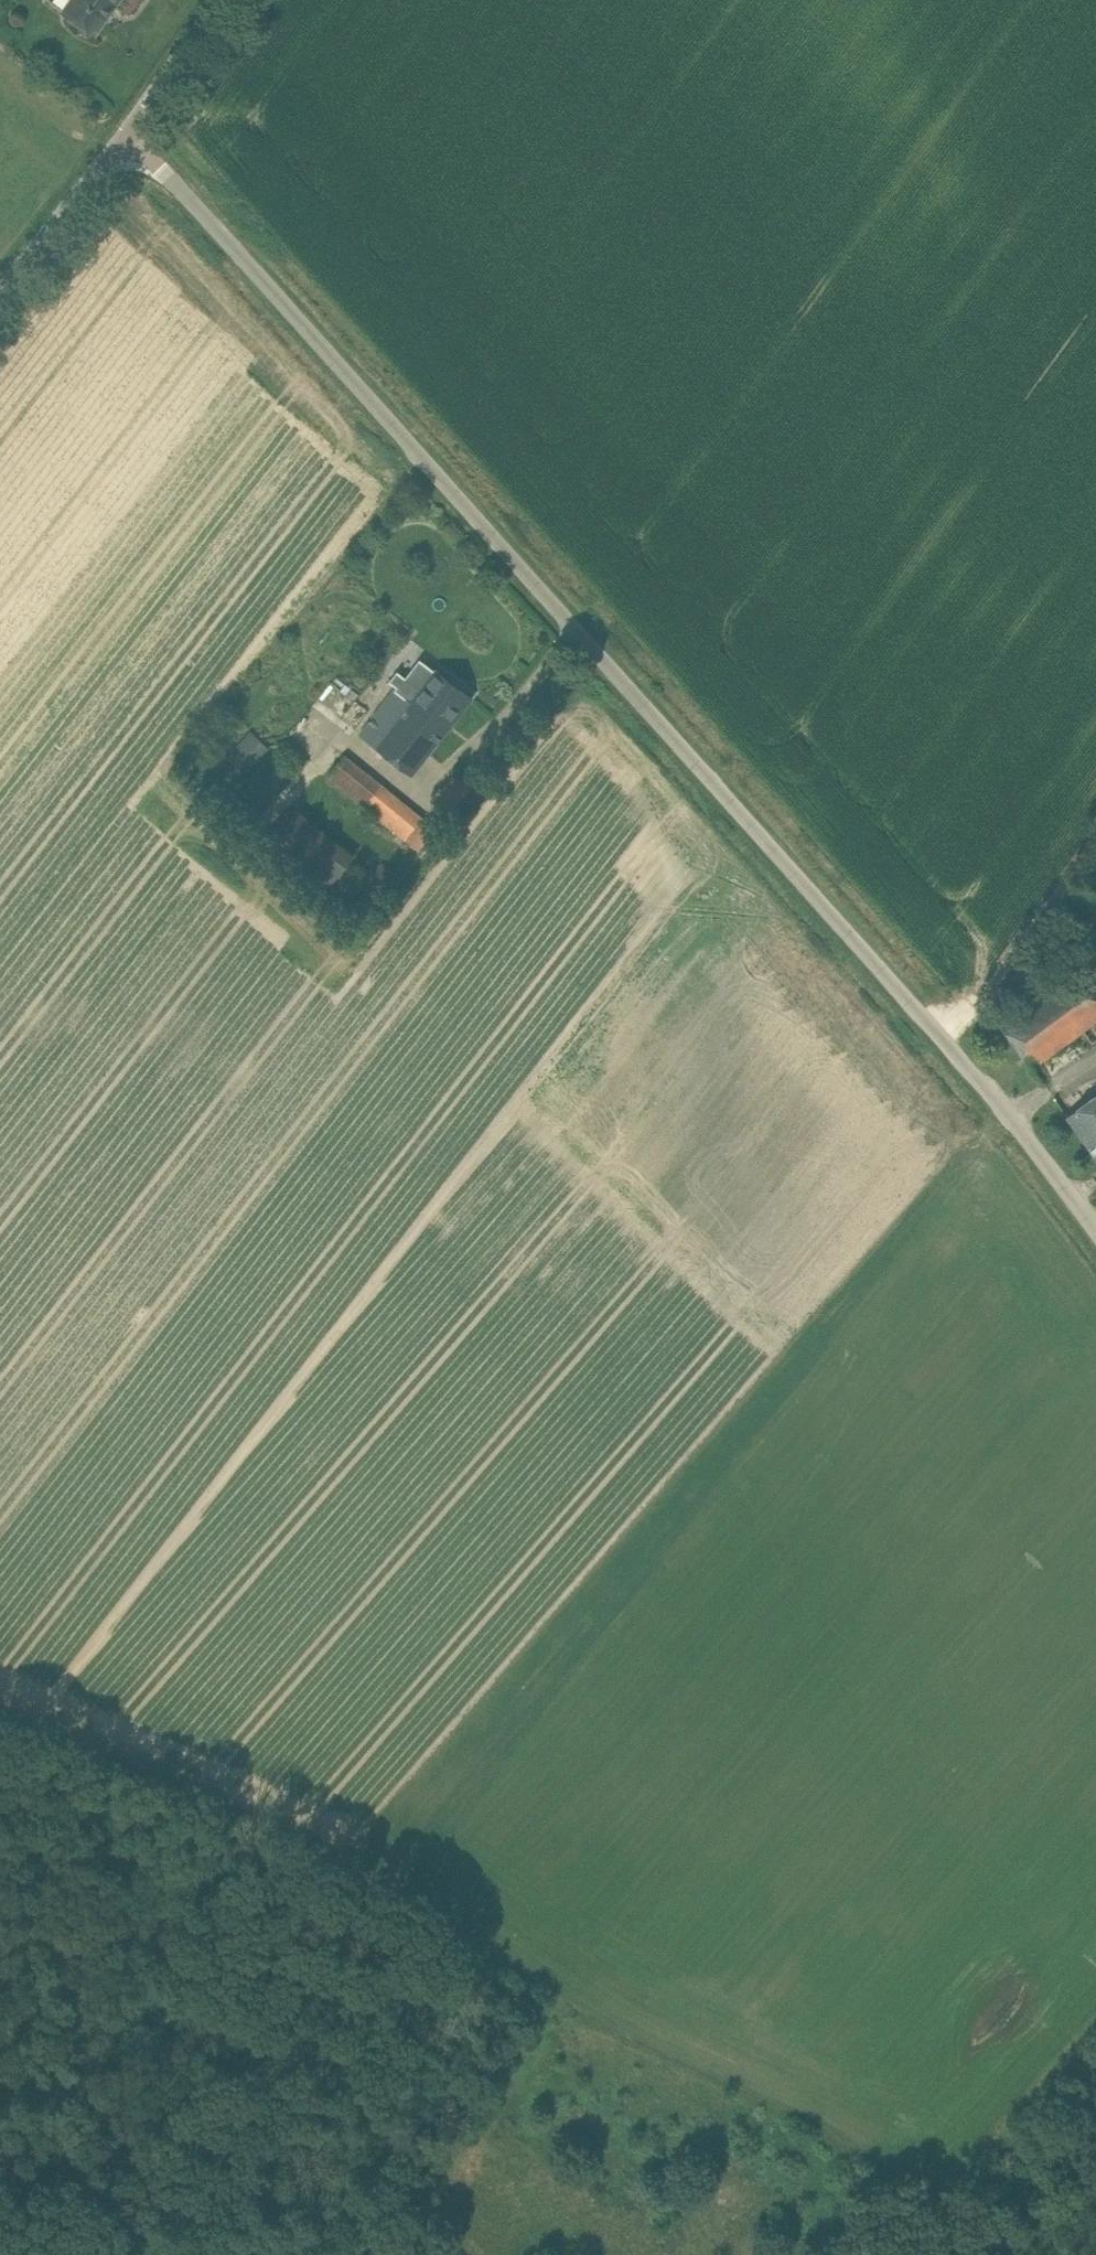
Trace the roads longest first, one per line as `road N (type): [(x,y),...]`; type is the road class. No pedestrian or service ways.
road 1 (unclassified): [(1095,1226),(1045,1150),(128,132)]
road 2 (unclassified): [(0,295),(128,132)]
road 3 (track): [(960,2175),(1095,2037)]
road 4 (unclassified): [(128,132),(223,0)]

